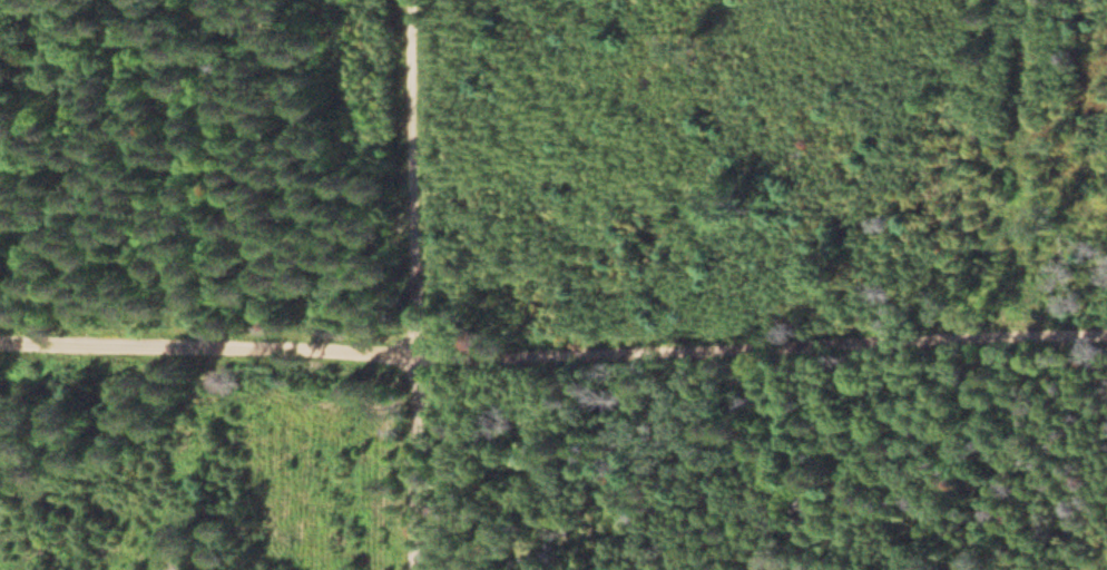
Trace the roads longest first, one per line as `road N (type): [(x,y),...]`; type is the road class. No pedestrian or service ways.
road 1 (residential): [(1106,336),(422,353)]
road 2 (track): [(424,569),(422,0)]
road 3 (tertiary): [(422,353),(0,339)]

